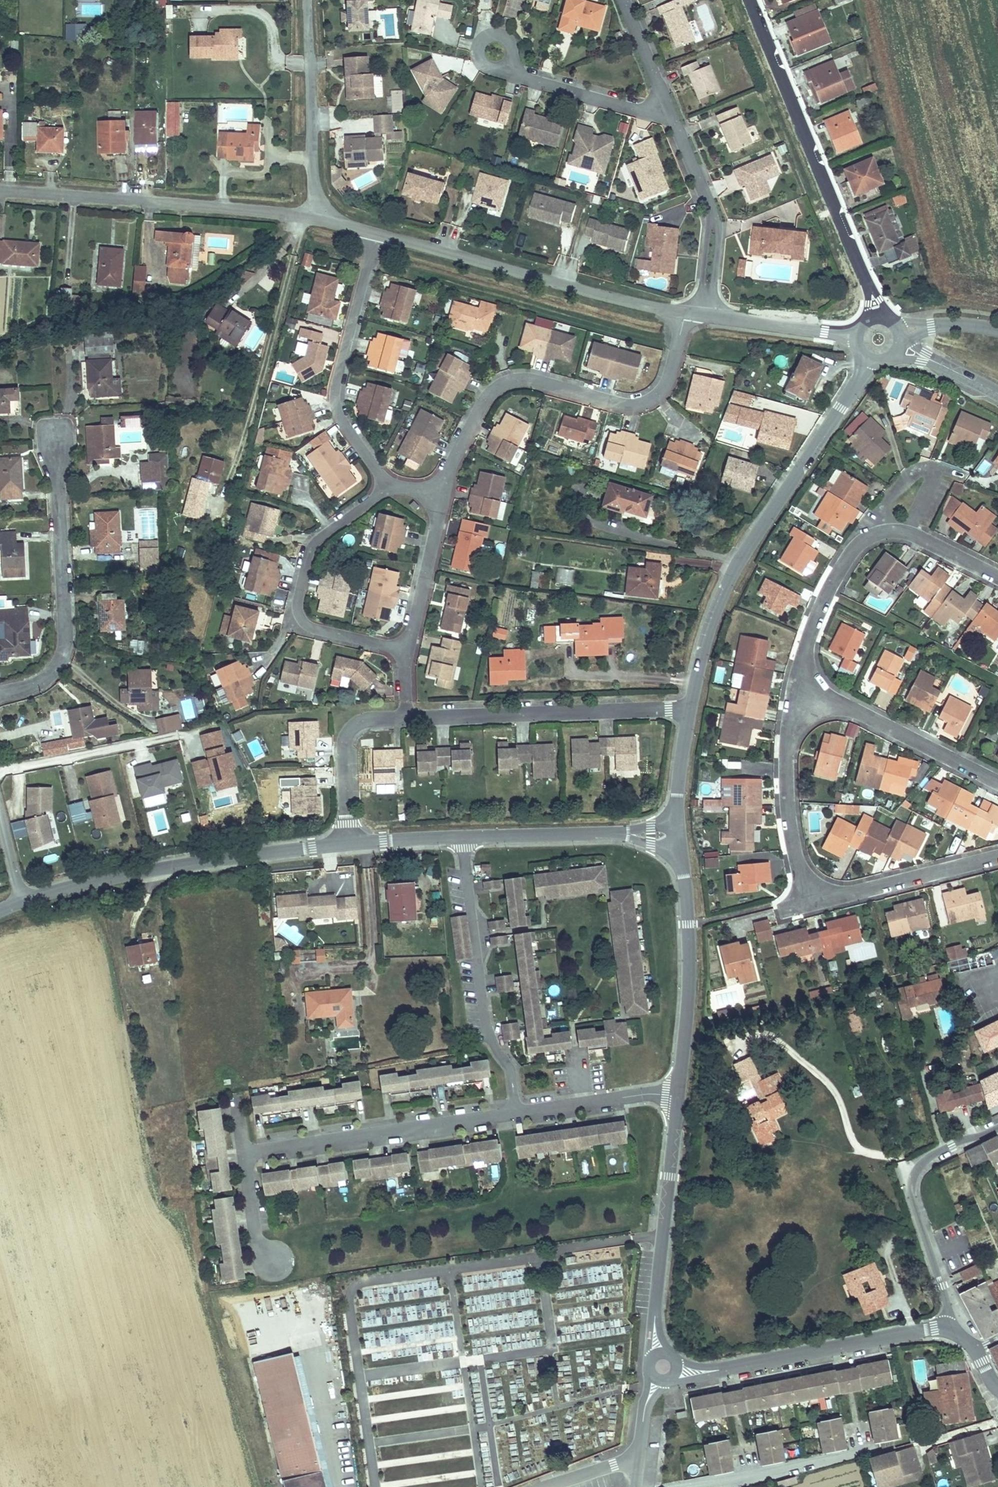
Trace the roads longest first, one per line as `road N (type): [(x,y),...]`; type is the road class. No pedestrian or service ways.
road 1 (residential): [(997,857),(807,898),(793,842),(787,761),(791,727),(807,697)]
road 2 (residential): [(683,312),(659,394),(631,404),(515,378),(485,403),(445,493)]
road 3 (tertiary): [(702,661),(736,572),(870,361)]
road 4 (tertiary): [(22,903),(158,871),(349,842)]
road 5 (unclassified): [(317,215),(0,186)]
road 6 (unclassified): [(683,312),(375,233)]
road 7 (unclassified): [(872,293),(751,0)]
road 8 (residential): [(807,697),(810,630),(865,538),(905,532),(997,576)]
road 9 (residential): [(0,687),(56,669),(68,639),(57,426)]
road 10 (residential): [(517,1115),(511,1071),(487,1022),(464,837)]
road 11 (residential): [(388,486),(313,544),(297,607),(308,627),(407,649)]
road 12 (residential): [(407,716),(689,710)]
road 13 (residential): [(240,1150),(517,1115)]
road 14 (tertiary): [(677,1371),(948,1330)]
road 15 (residential): [(388,486),(334,402),(375,233)]
road 16 (tertiary): [(678,1094),(658,1355)]
road 17 (residential): [(997,1127),(934,1154),(911,1178),(948,1330)]
road 18 (tertiary): [(678,856),(690,1002),(678,1094)]
road 19 (unclassified): [(317,215),(310,0)]
road 20 (residential): [(706,315),(715,213),(669,113)]
road 21 (residential): [(807,697),(844,707),(997,785)]
road 22 (residential): [(669,113),(511,76),(494,49)]
road 23 (residential): [(349,842),(346,730),(407,716)]
road 24 (residential): [(445,493),(407,649)]
road 25 (tertiary): [(464,837),(617,834)]
road 26 (unclassified): [(856,335),(706,315)]
road 27 (residential): [(240,1150),(257,1258),(281,1267)]
road 28 (residential): [(669,113),(622,0)]

